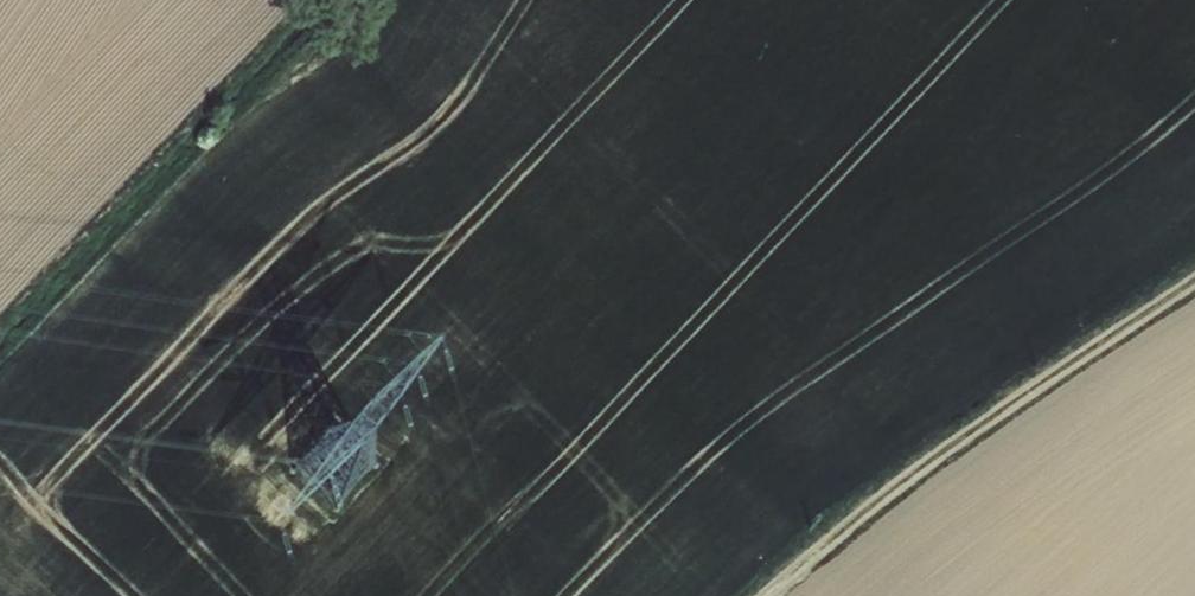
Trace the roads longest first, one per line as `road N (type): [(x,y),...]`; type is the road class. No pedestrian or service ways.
road 1 (track): [(1194,279),(884,494),(771,595)]

